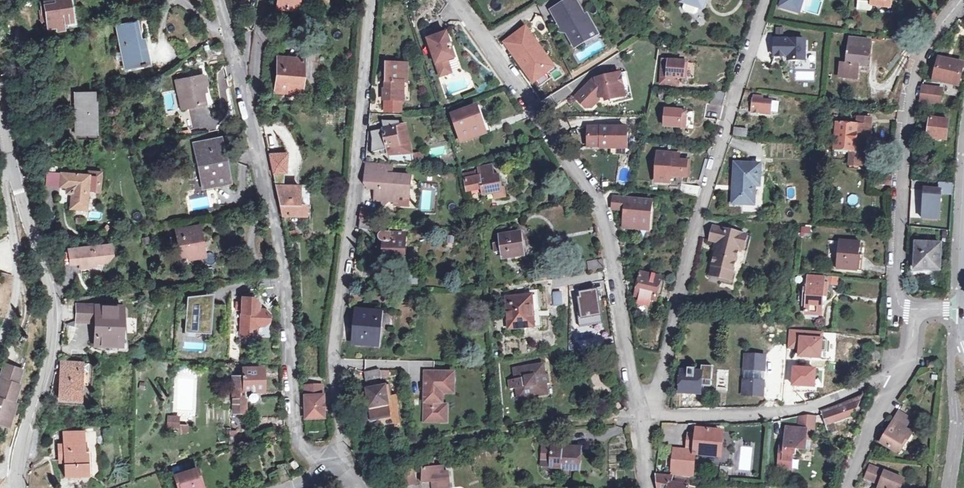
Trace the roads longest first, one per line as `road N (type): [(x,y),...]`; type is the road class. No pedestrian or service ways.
road 1 (residential): [(339,469),(344,436),(333,349),(359,163),(371,0)]
road 2 (residential): [(642,413),(603,210),(458,0)]
road 3 (residential): [(642,413),(659,388),(764,0)]
road 4 (residential): [(339,469),(299,437),(289,293),(249,113)]
road 5 (residential): [(962,0),(921,57),(909,107),(896,288),(897,301),(914,310)]
road 6 (tertiary): [(19,487),(20,449),(55,318),(15,177)]
road 7 (residential): [(898,377),(774,416),(642,413)]
road 8 (residential): [(0,345),(18,278),(6,182),(15,177)]
road 9 (residential): [(898,377),(847,487)]

